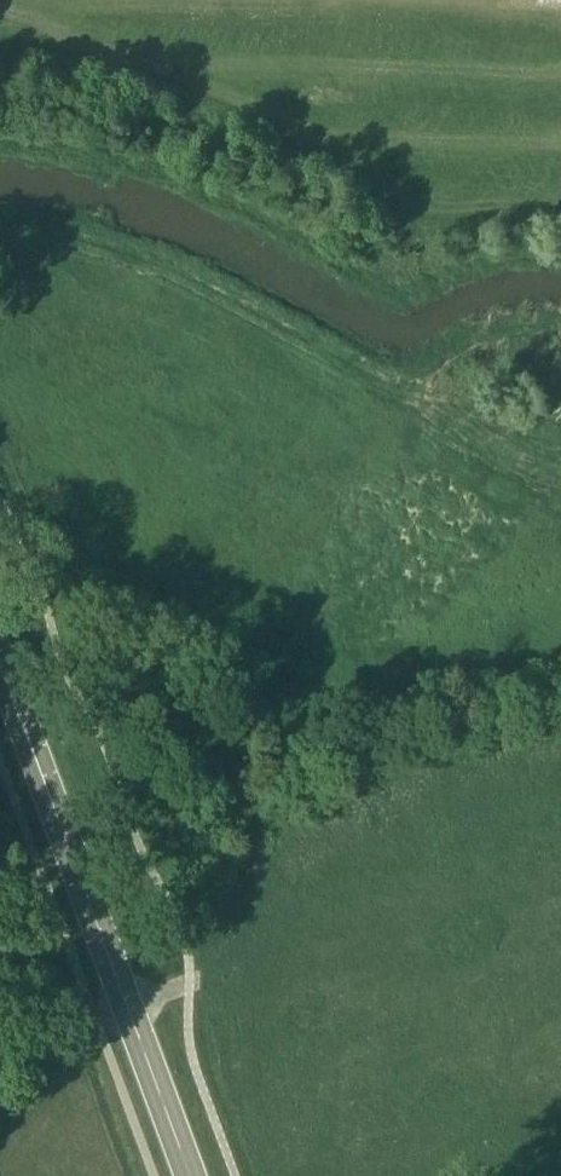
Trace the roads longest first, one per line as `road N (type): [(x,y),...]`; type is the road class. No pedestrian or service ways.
road 1 (primary): [(189,1175),(0,665)]

